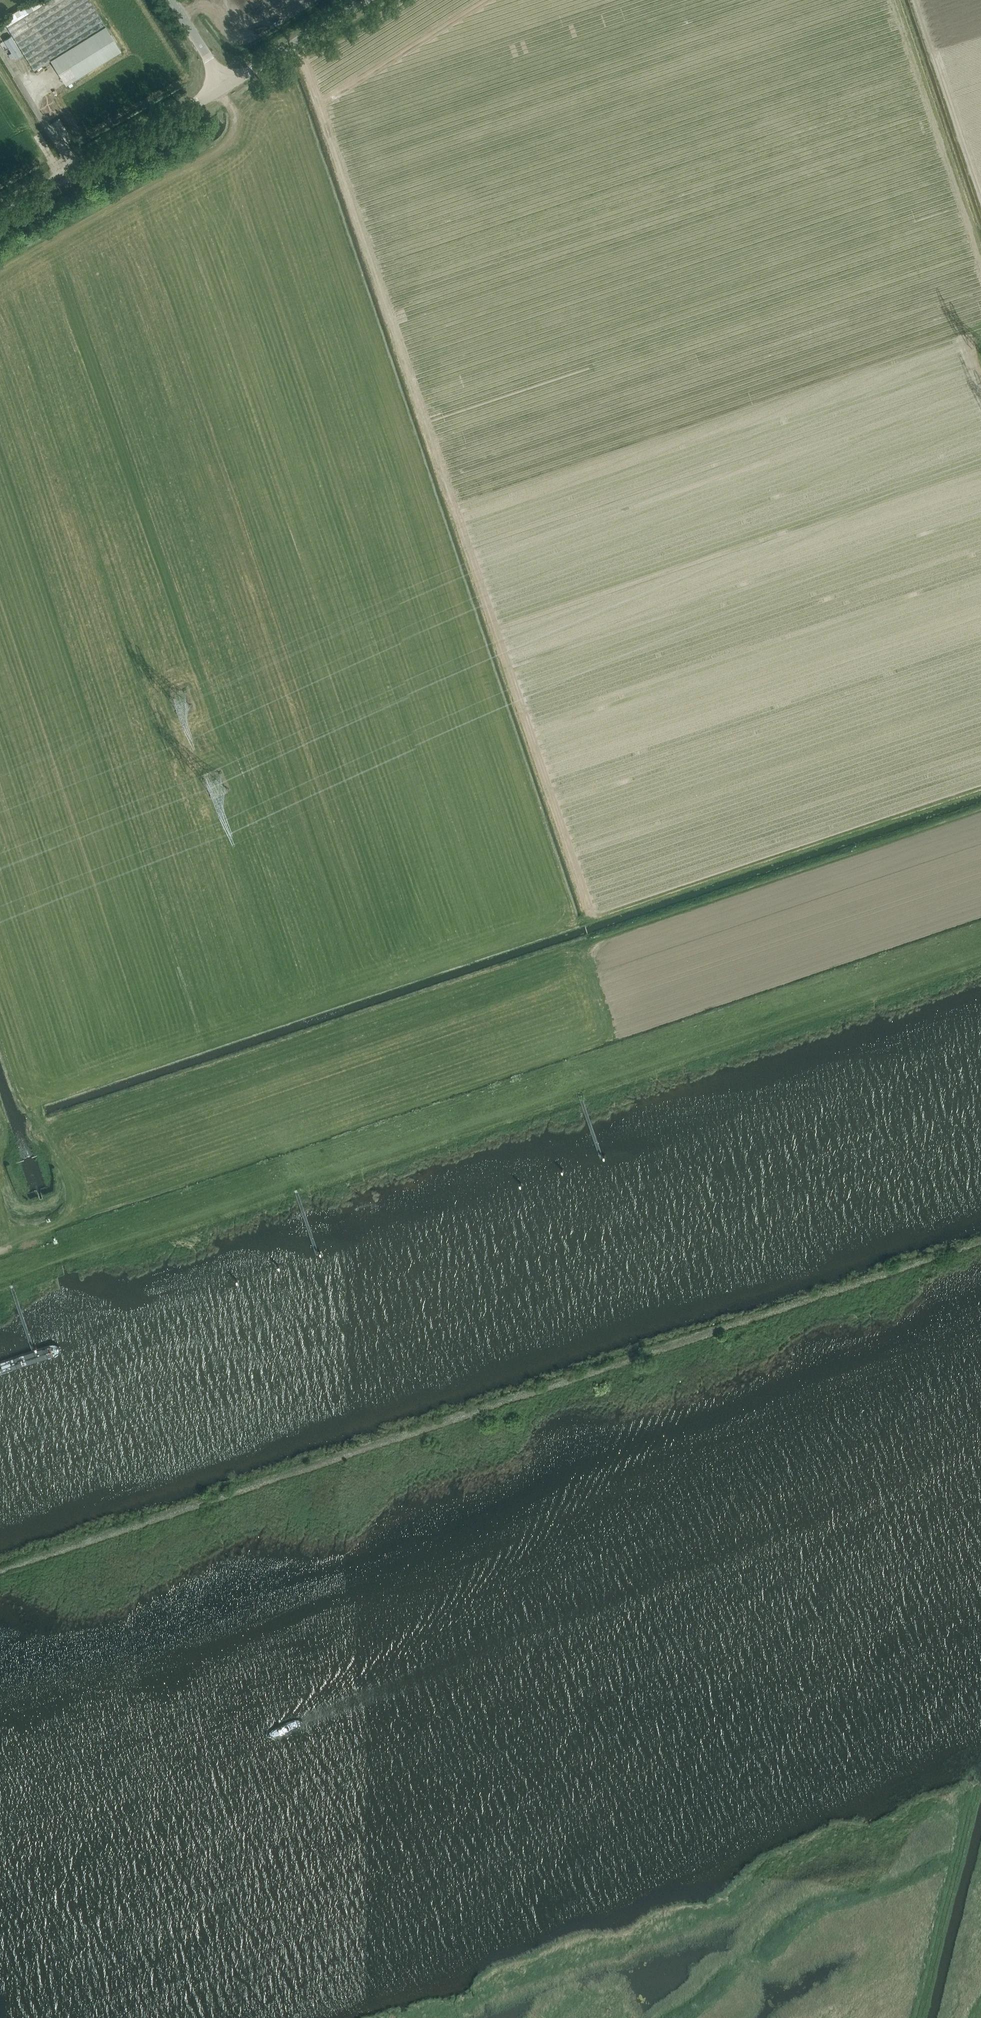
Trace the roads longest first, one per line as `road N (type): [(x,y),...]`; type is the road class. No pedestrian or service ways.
road 1 (track): [(0,1284),(588,1086)]
road 2 (track): [(958,1863),(799,1921),(681,2017)]
road 3 (unclassified): [(0,213),(225,86)]
road 4 (track): [(919,2017),(974,1794)]
road 5 (unclassified): [(225,86),(364,0)]

